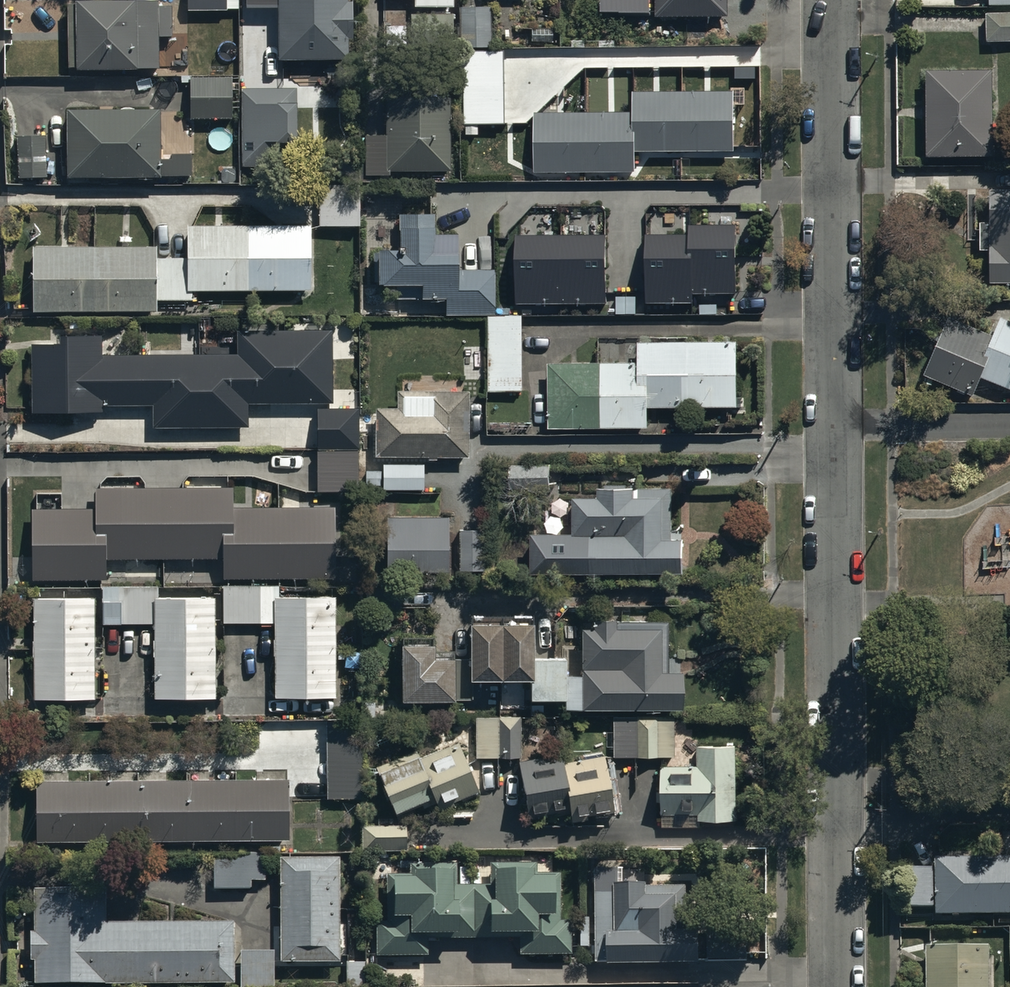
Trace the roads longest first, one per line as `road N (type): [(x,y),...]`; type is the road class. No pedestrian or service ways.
road 1 (residential): [(840,986),(837,423)]
road 2 (residential): [(837,423),(831,0)]
road 3 (residential): [(1009,423),(837,423)]

